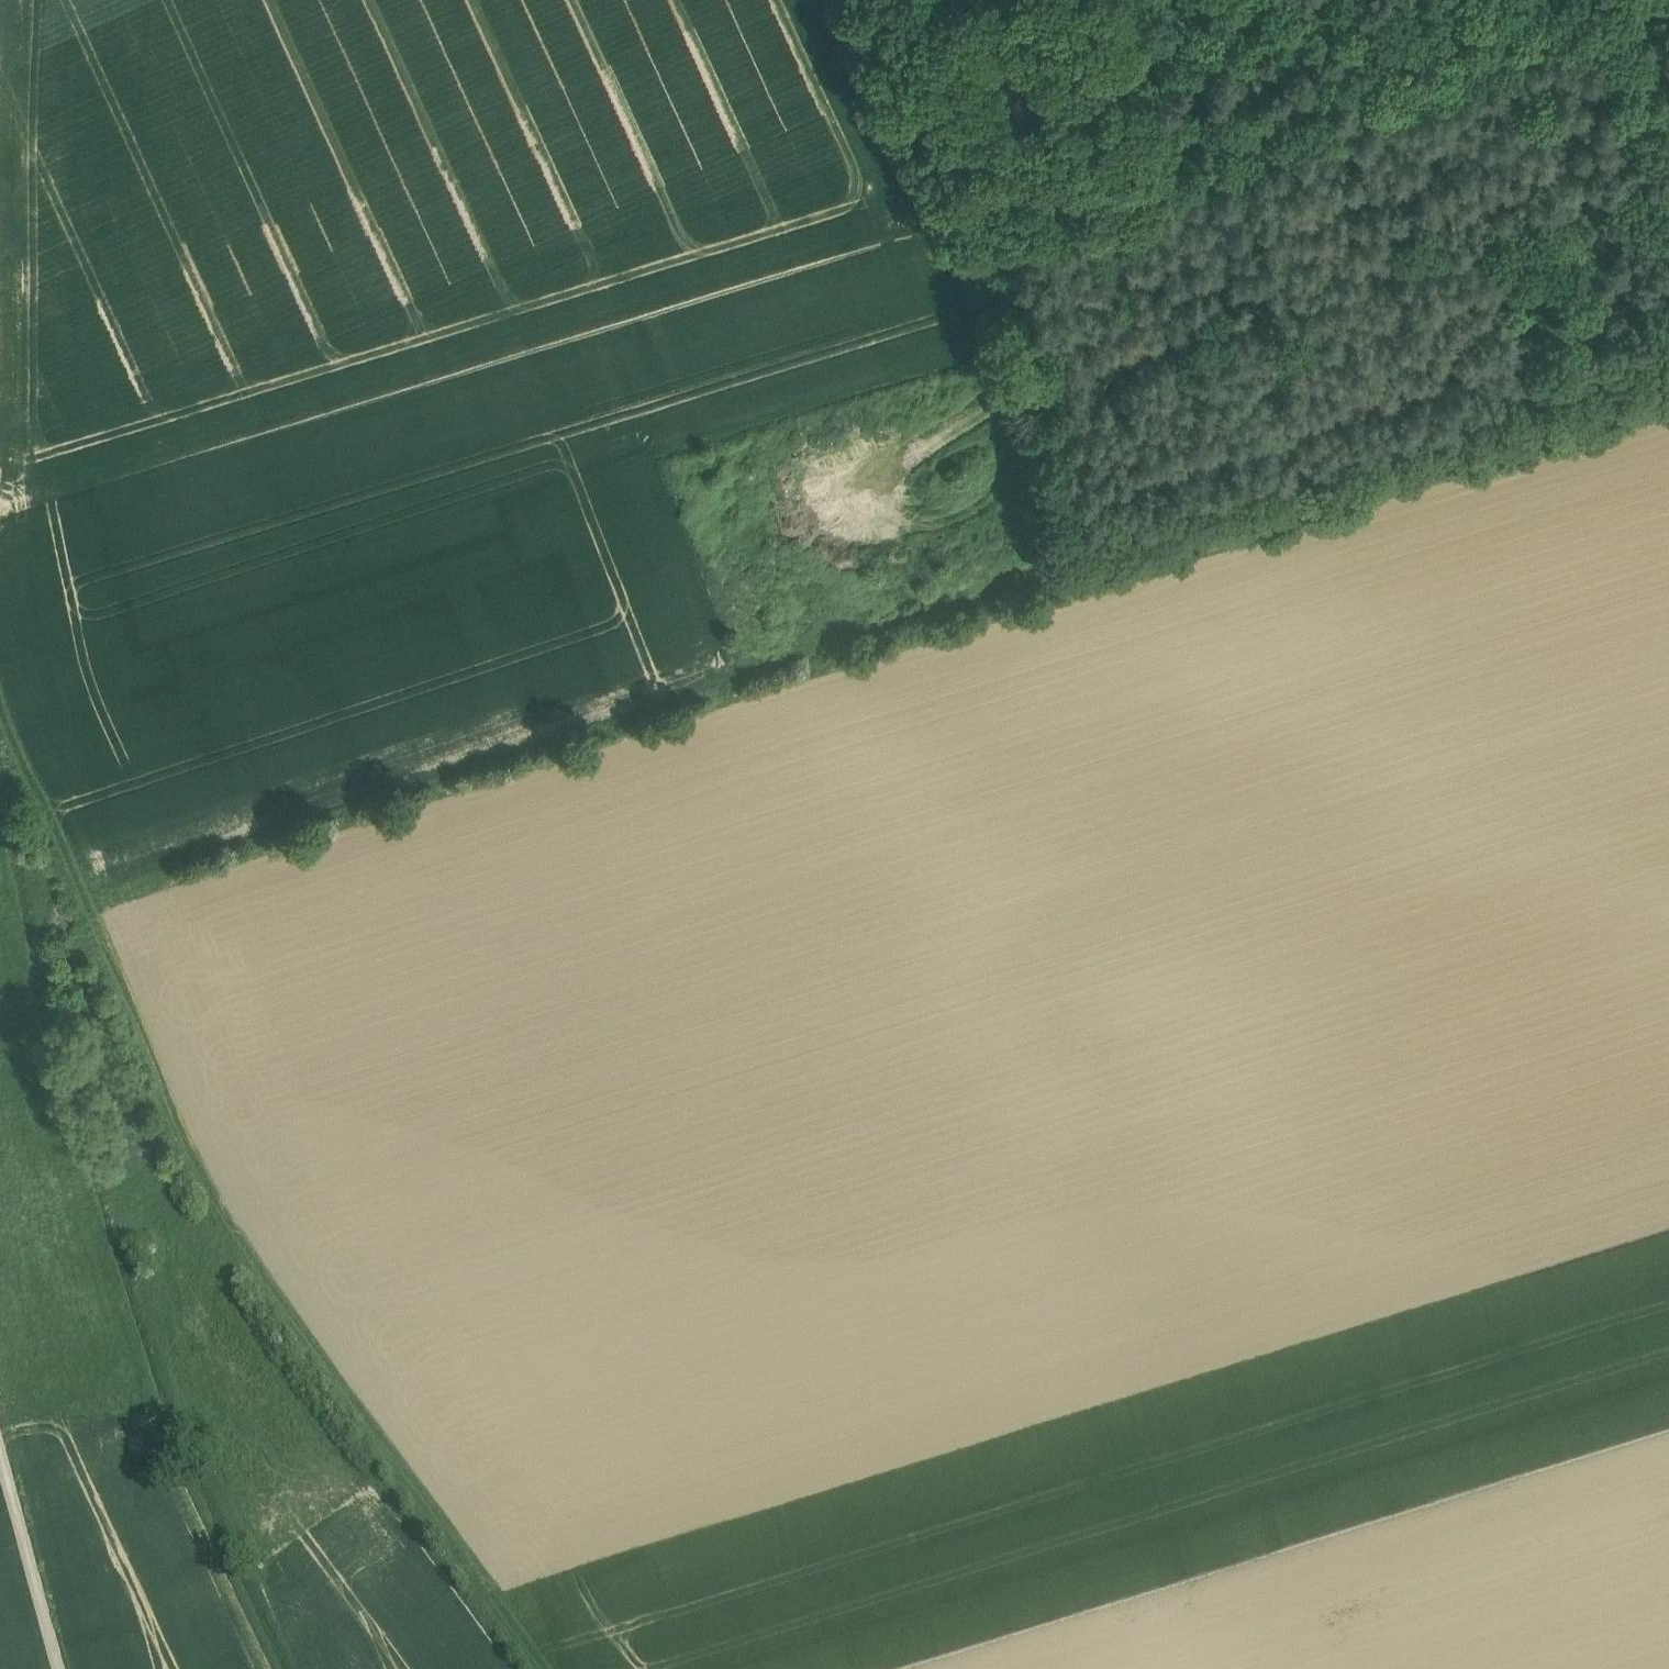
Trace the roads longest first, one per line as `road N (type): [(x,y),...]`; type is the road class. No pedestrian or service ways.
road 1 (track): [(0,683),(246,1268),(536,1668)]
road 2 (track): [(837,0),(1010,392),(1668,171)]
road 3 (track): [(0,1446),(60,1668)]

